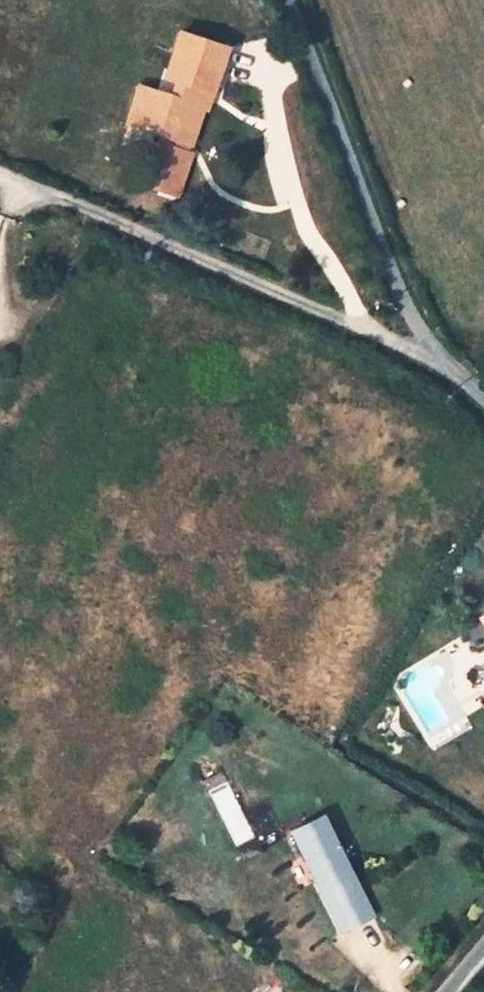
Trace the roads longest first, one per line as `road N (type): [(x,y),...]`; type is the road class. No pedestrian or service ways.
road 1 (track): [(0,174),(446,360)]
road 2 (residential): [(483,397),(429,339),(388,265),(290,0)]

